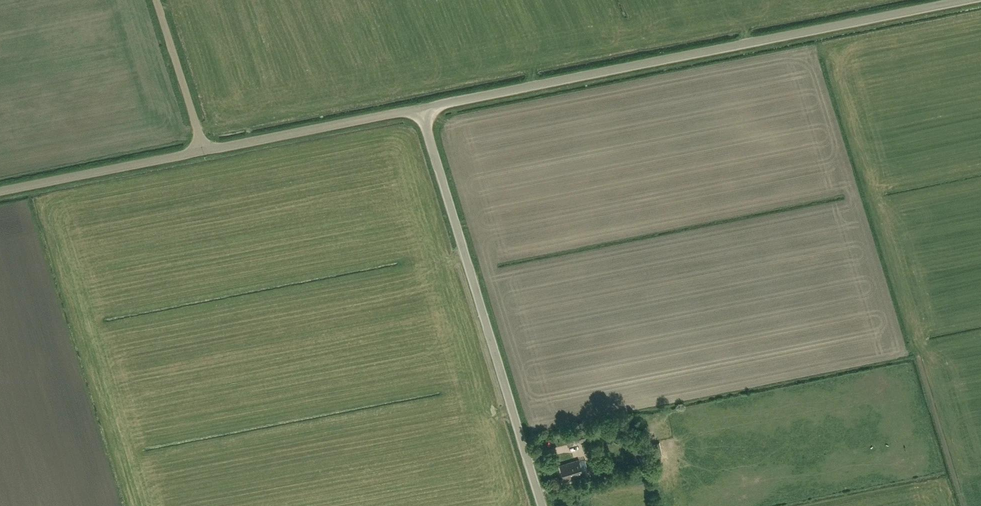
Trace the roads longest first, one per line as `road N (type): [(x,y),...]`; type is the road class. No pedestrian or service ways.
road 1 (unclassified): [(422,110),(972,0)]
road 2 (unclassified): [(0,193),(422,110)]
road 3 (unclassified): [(543,505),(422,110)]

